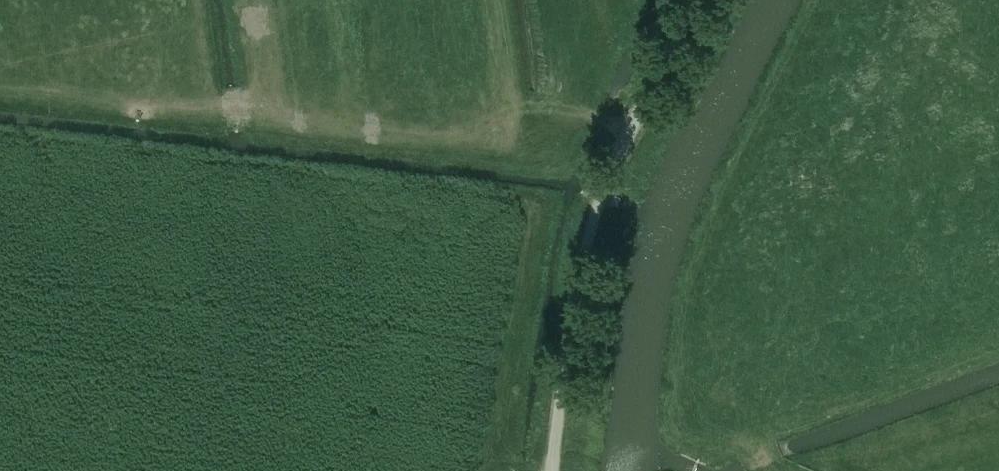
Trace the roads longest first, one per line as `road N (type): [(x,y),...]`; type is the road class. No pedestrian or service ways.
road 1 (unclassified): [(550,470),(583,252),(699,0)]

